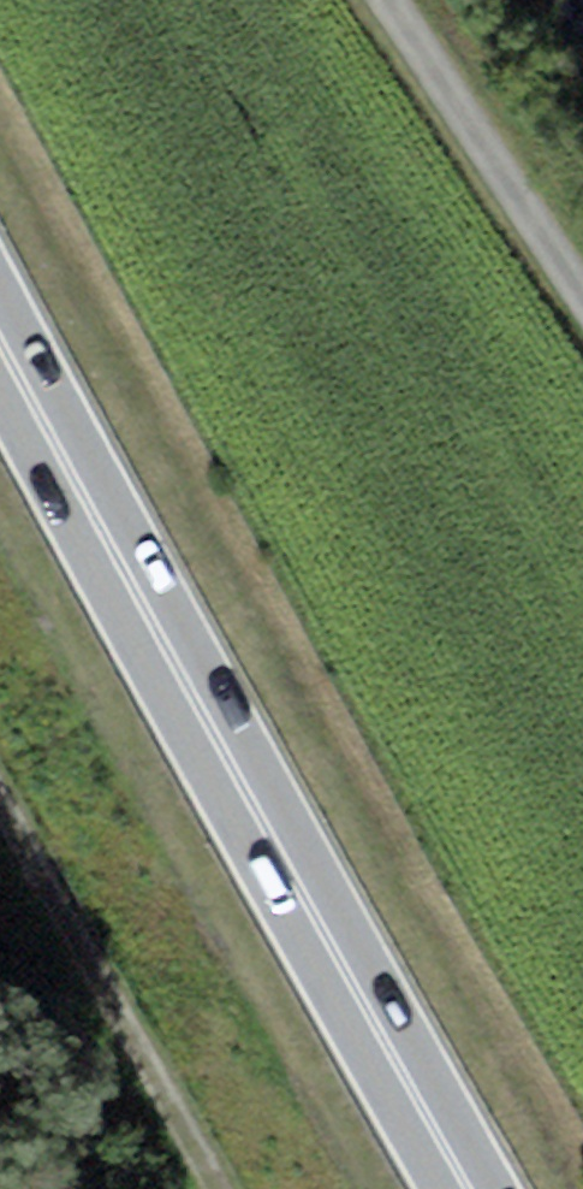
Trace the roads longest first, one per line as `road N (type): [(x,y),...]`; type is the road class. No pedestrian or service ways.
road 1 (trunk): [(0,342),(473,1188)]
road 2 (track): [(215,1188),(0,805)]
road 3 (unclassified): [(582,291),(391,0)]

